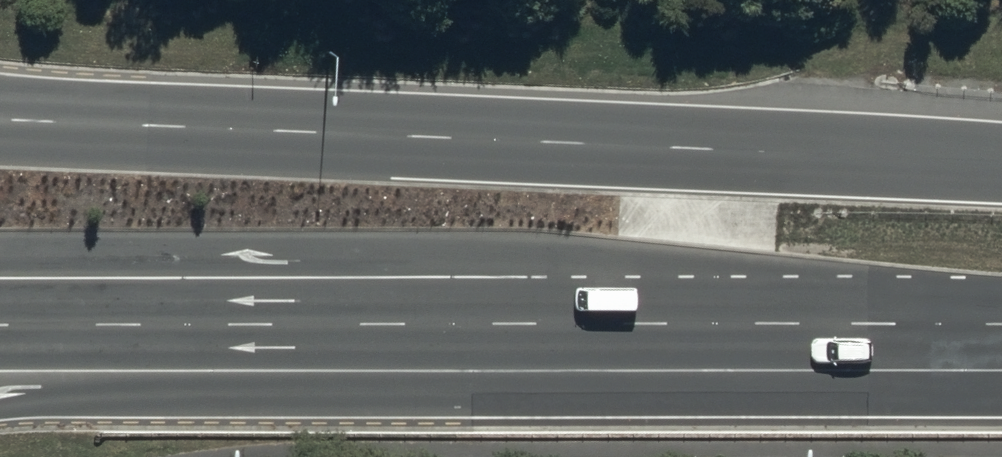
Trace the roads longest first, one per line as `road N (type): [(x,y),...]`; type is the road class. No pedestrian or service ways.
road 1 (trunk): [(0,123),(1001,165)]
road 2 (trunk): [(1001,330),(0,323)]
road 3 (trunk): [(1001,392),(0,396)]

